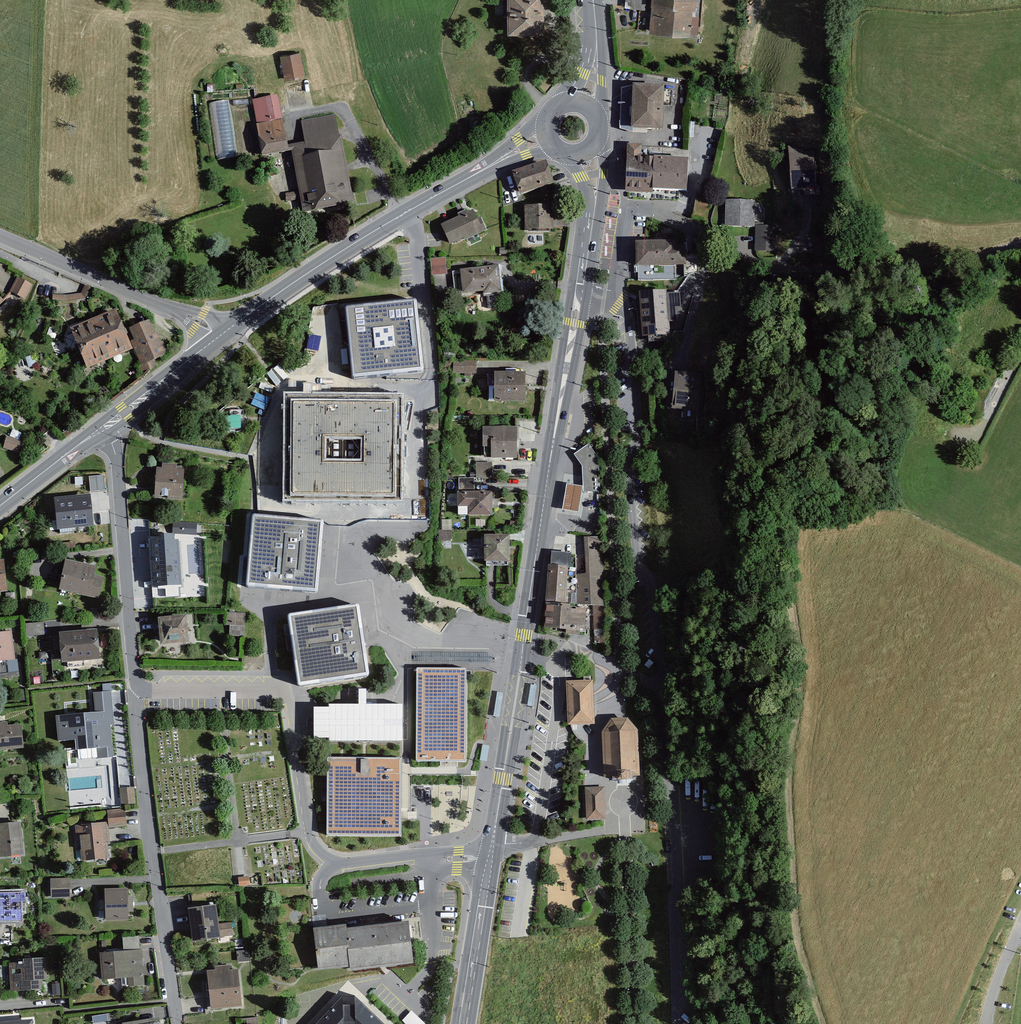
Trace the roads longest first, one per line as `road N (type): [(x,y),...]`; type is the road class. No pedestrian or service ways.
road 1 (residential): [(616,302),(630,333),(638,426),(630,475),(639,566),(657,619),(673,800),(675,1023)]
road 2 (secondary): [(490,861),(581,291)]
road 3 (residential): [(177,1023),(137,689)]
road 4 (secondary): [(472,175),(218,336)]
road 5 (residential): [(137,689),(117,457),(105,428)]
road 6 (residential): [(786,271),(640,208),(627,226),(616,302)]
road 7 (residential): [(218,336),(187,315),(0,238)]
road 8 (track): [(1020,245),(906,266),(786,271)]
road 9 (residential): [(328,861),(307,834),(286,700)]
road 10 (residential): [(328,861),(339,867),(421,857),(490,861)]
road 11 (secondary): [(465,1023),(490,861)]
road 12 (residential): [(137,689),(270,690),(286,700)]
road 13 (secondary): [(218,336),(105,428)]
road 14 (secondary): [(105,428),(0,507)]

